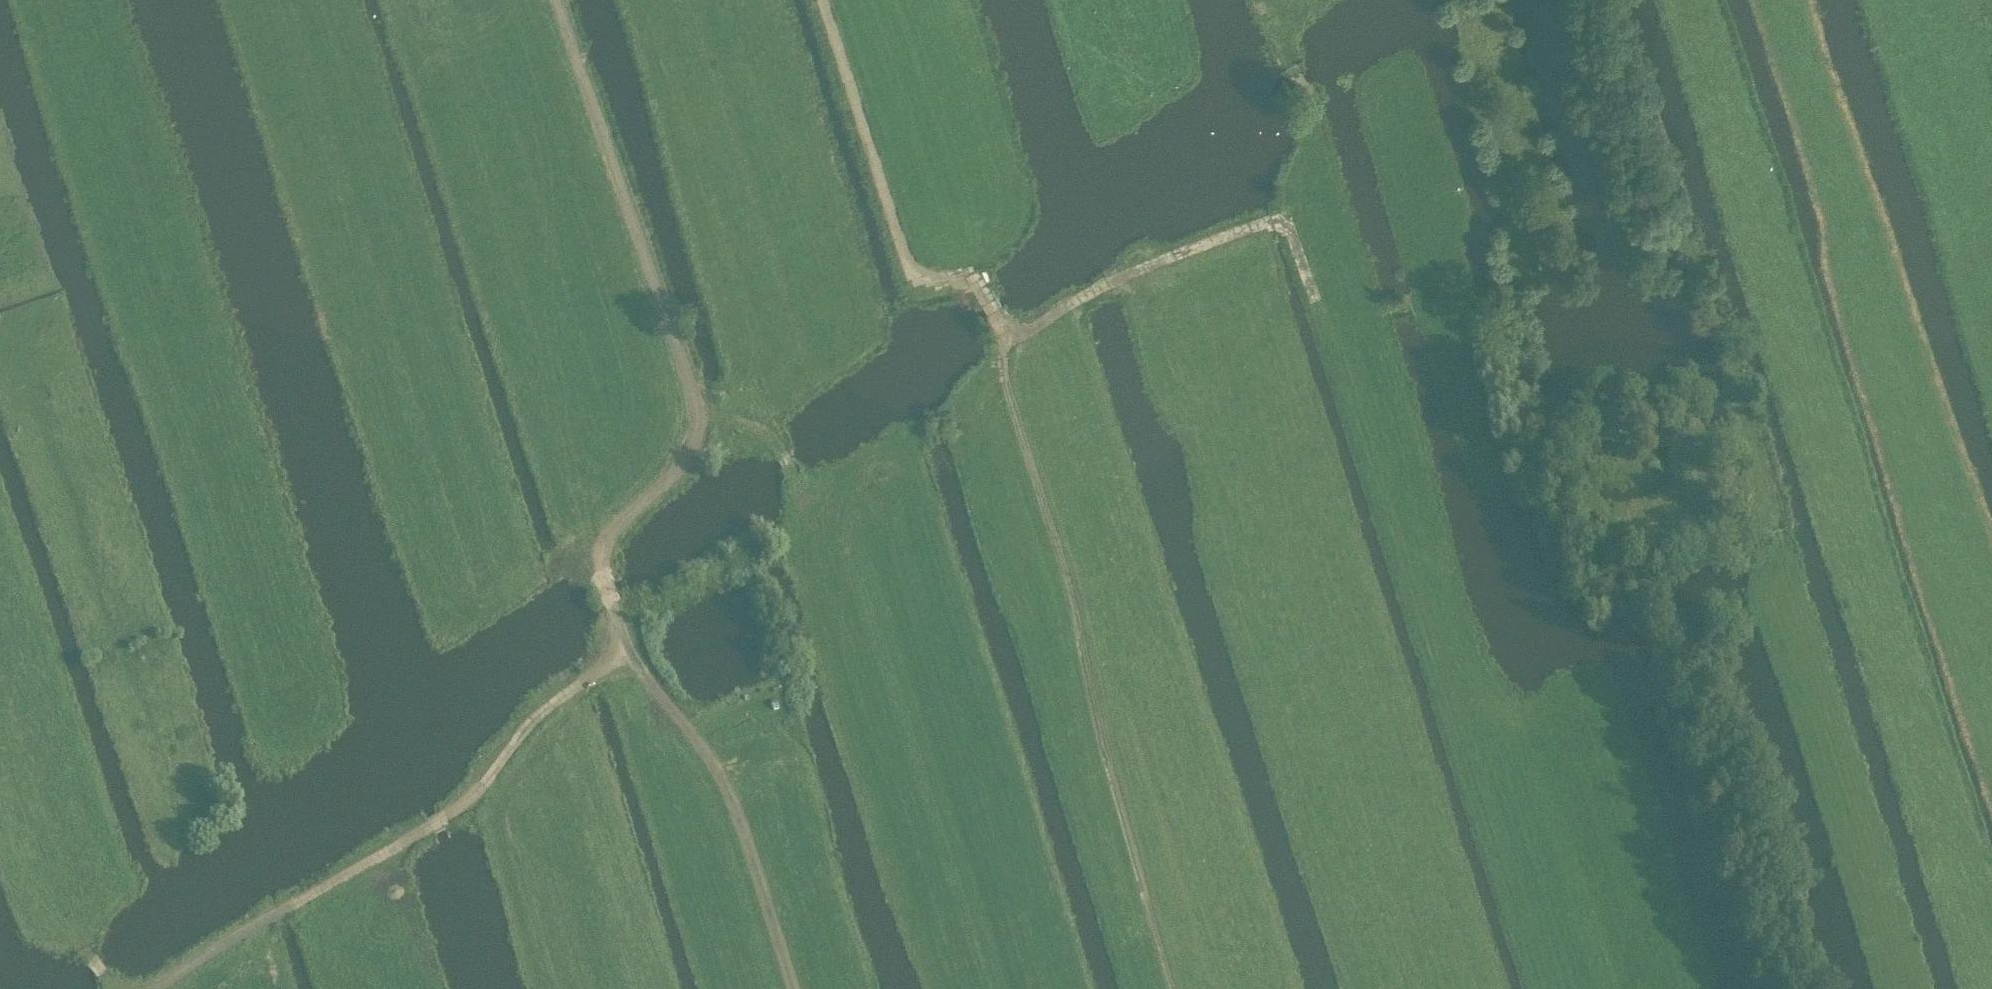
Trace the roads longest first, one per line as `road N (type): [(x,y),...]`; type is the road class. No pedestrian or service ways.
road 1 (track): [(1001,343),(1037,330),(1085,291),(1292,221),(1547,988)]
road 2 (track): [(790,988),(724,786),(694,739),(628,668),(595,561),(704,431),(566,0)]
road 3 (track): [(1001,343),(1176,988)]
road 4 (track): [(1001,359),(951,423),(839,477),(795,479),(775,450),(749,432),(704,431)]
road 5 (track): [(825,0),(905,253),(923,279),(983,285)]
road 6 (track): [(164,988),(381,861)]
road 7 (track): [(473,801),(548,705),(625,645)]

